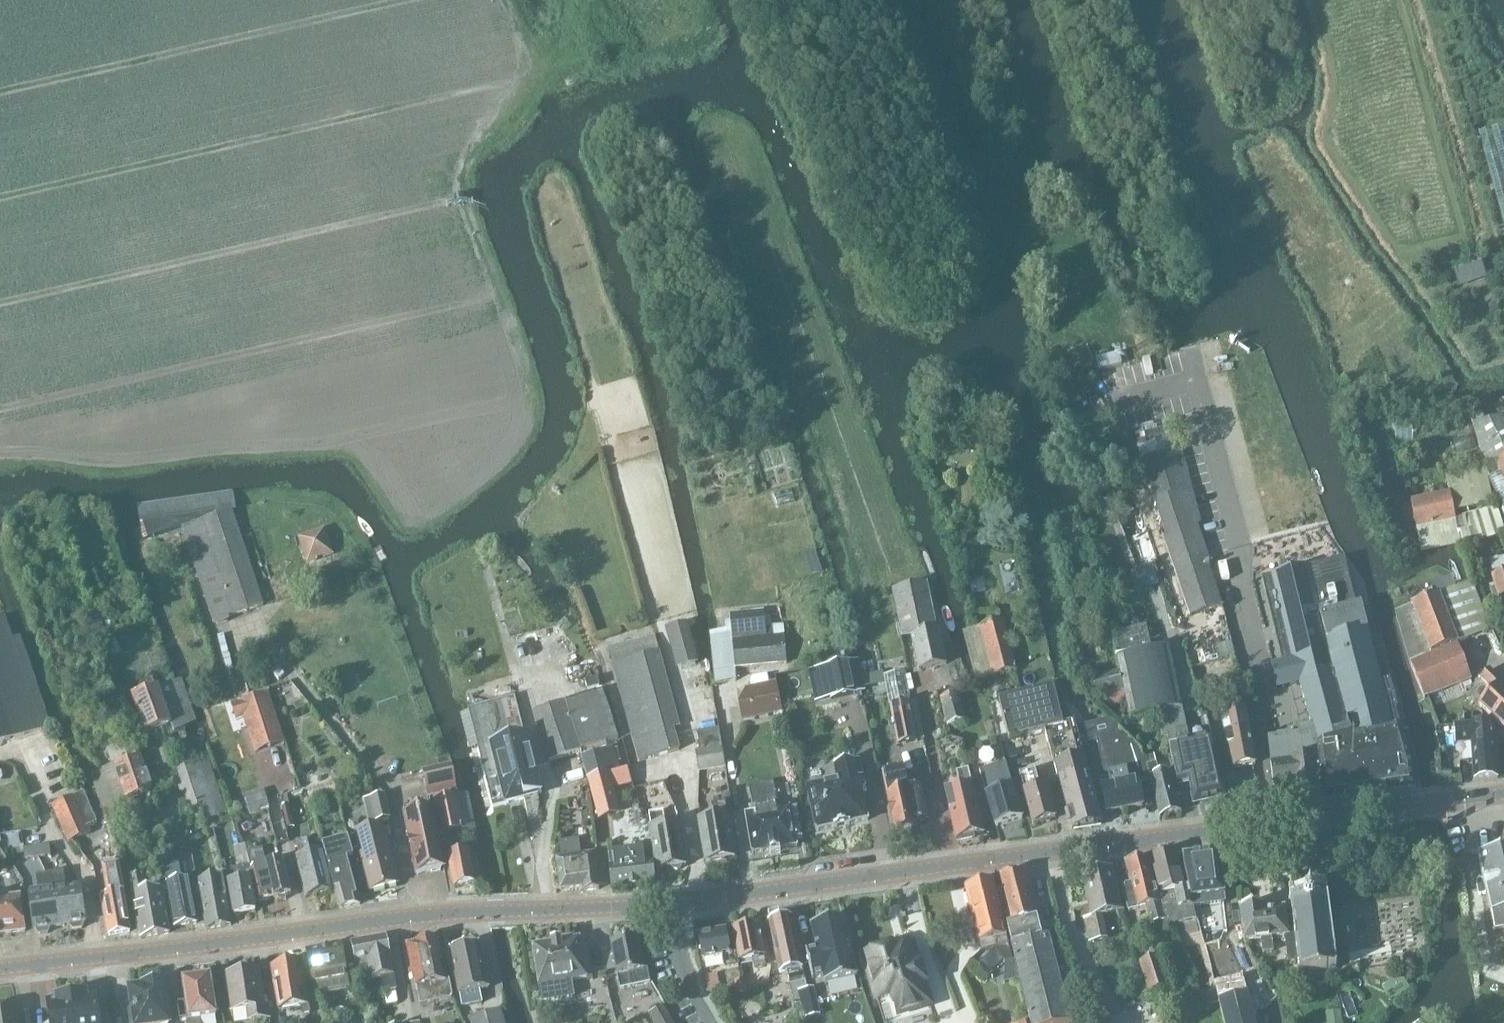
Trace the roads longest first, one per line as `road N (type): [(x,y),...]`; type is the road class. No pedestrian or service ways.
road 1 (tertiary): [(672,902),(1503,793)]
road 2 (tertiary): [(0,971),(419,916),(672,902)]
road 3 (track): [(419,916),(390,790),(251,621)]
road 4 (unclassified): [(713,1022),(678,957),(672,902)]

